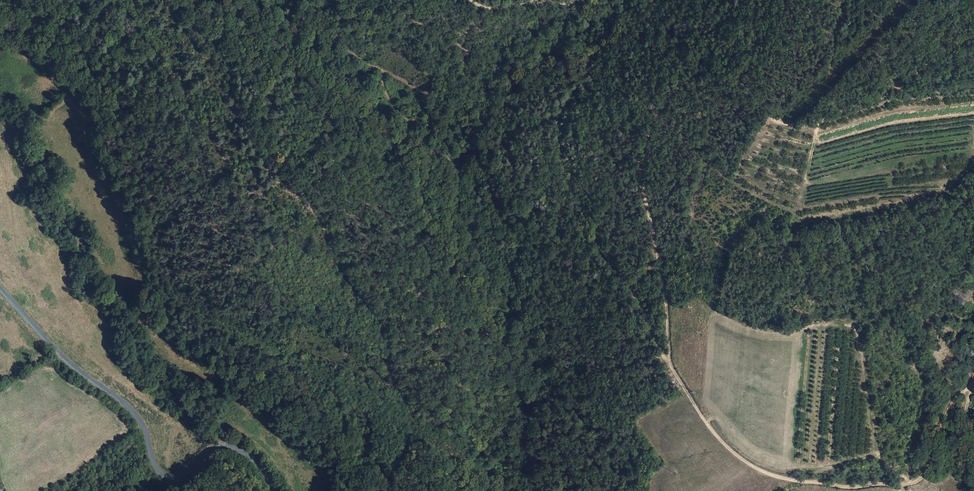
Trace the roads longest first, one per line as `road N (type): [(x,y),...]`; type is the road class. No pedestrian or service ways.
road 1 (track): [(973,386),(947,411),(931,472),(911,484),(850,489),(756,470),(718,440),(671,367),(576,200),(559,150),(559,111),(612,35),(607,19),(537,4),(484,9),(472,0)]
road 2 (track): [(671,367),(641,163),(647,136),(680,85),(756,23)]
road 3 (tertiary): [(0,291),(56,351),(136,412),(162,474),(182,474),(215,448),(234,445),(261,466),(272,490)]
road 4 (track): [(755,0),(749,79),(767,116),(817,124),(897,84),(973,30)]
road 5 (track): [(707,423),(717,418),(745,450),(789,465),(817,467),(878,452)]
road 6 (track): [(865,357),(882,468),(911,484)]

